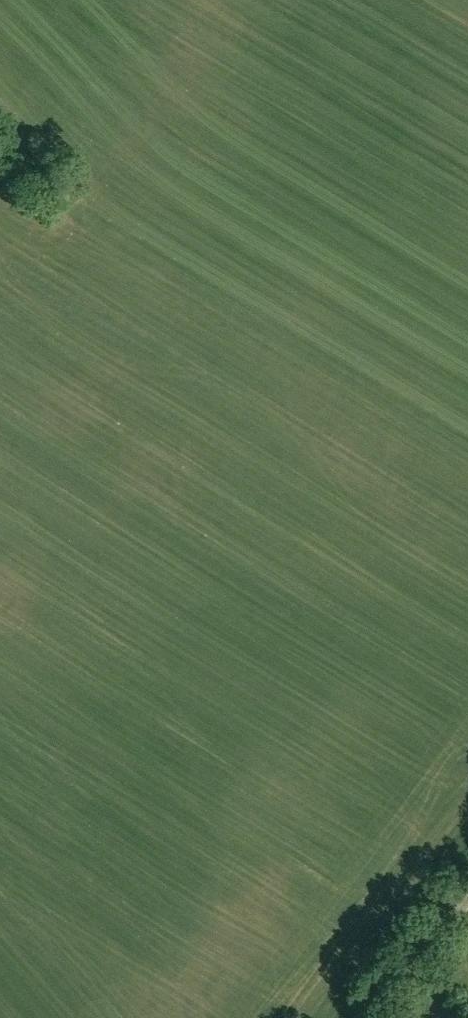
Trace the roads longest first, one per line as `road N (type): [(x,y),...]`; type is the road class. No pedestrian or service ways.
road 1 (unclassified): [(373,1017),(467,894)]

